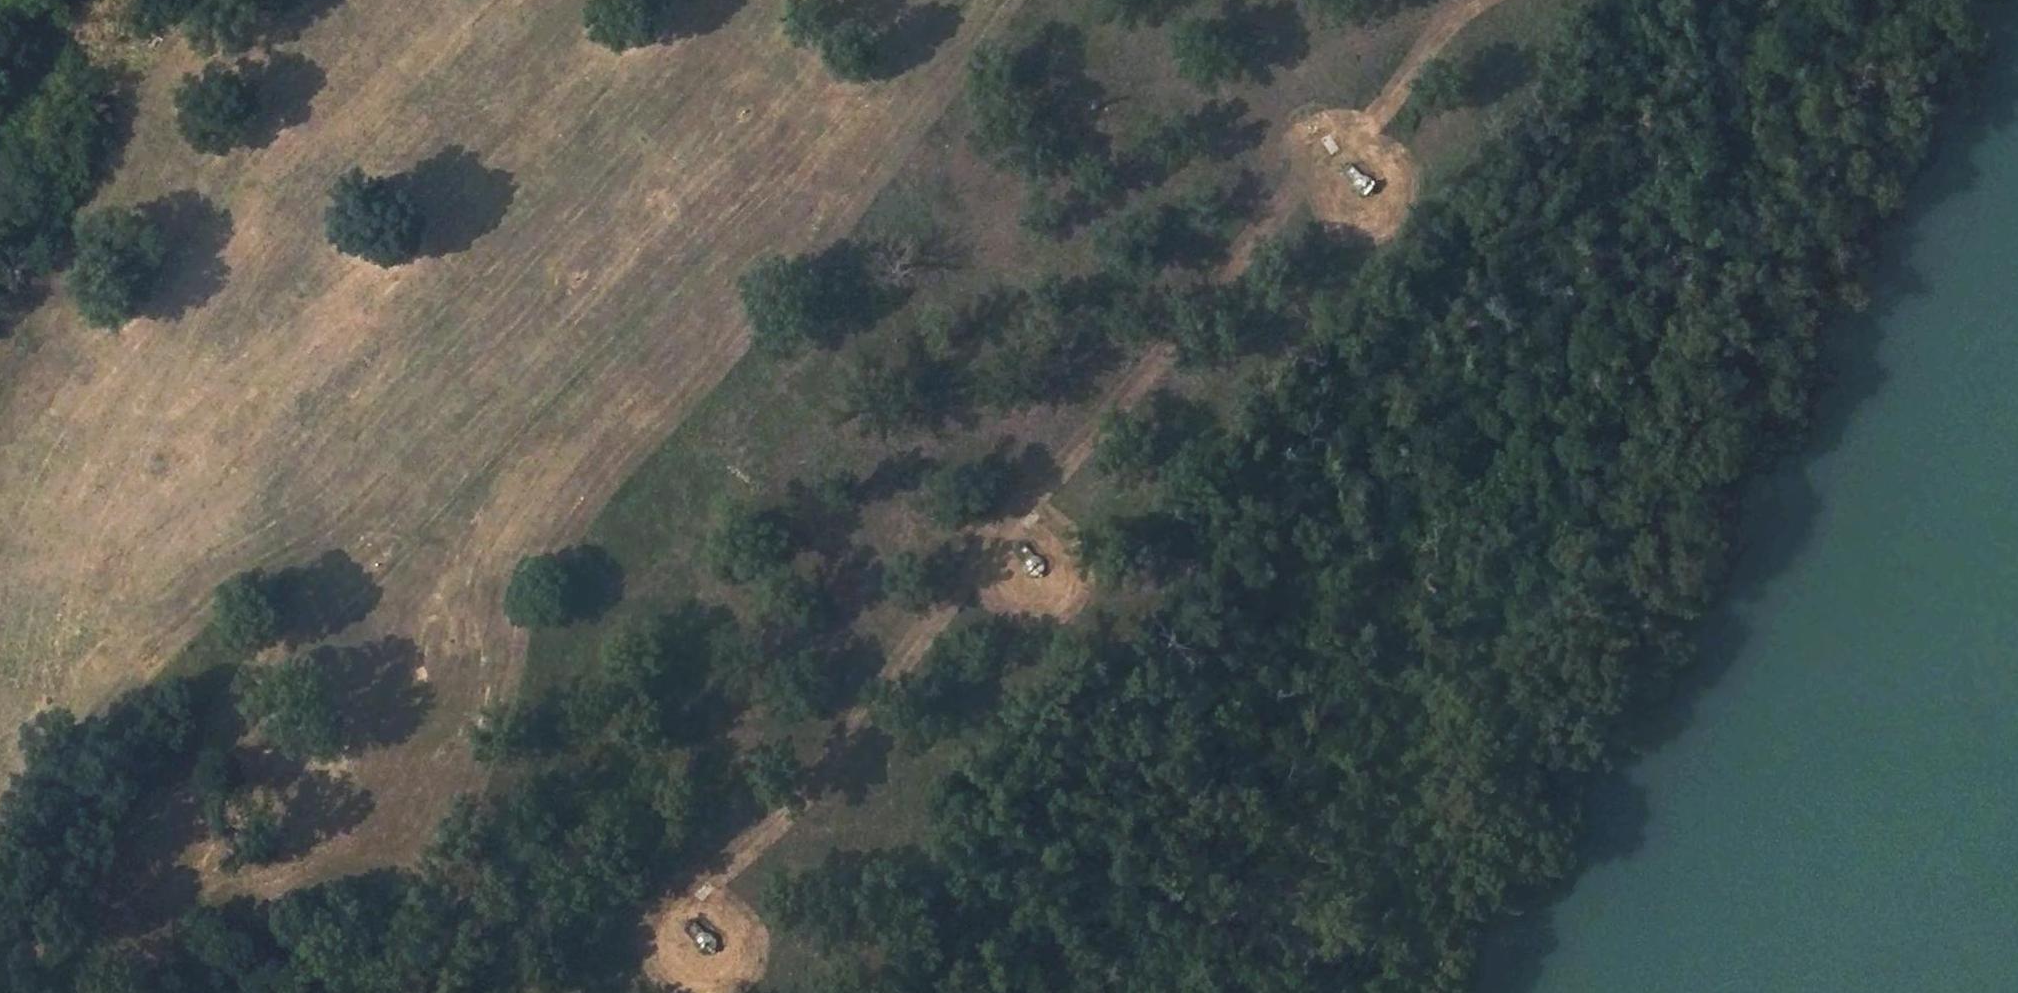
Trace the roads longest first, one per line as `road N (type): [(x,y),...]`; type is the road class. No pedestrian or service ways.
road 1 (track): [(0,970),(56,938),(292,659),(812,160),(966,0)]
road 2 (track): [(1169,0),(1091,262),(1078,418),(1053,465),(773,831),(676,902)]

